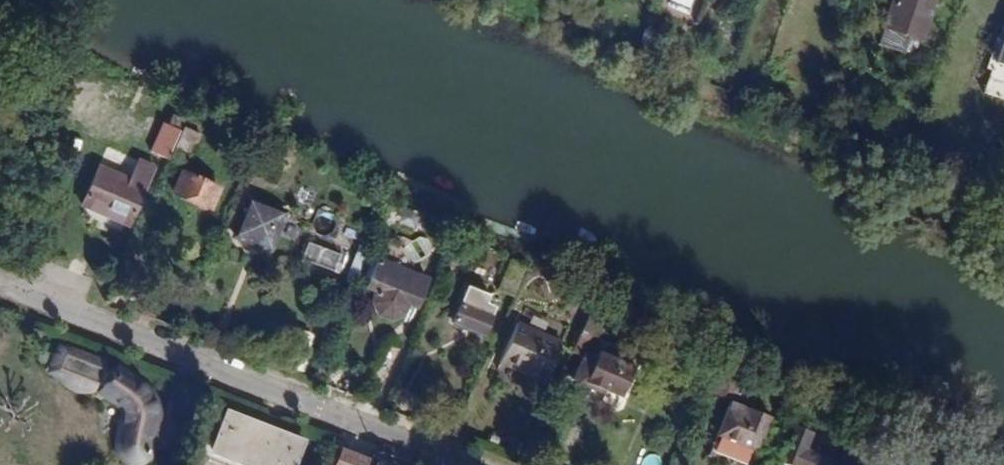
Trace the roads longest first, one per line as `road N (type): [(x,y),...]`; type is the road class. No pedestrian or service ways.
road 1 (residential): [(461,464),(0,284)]

